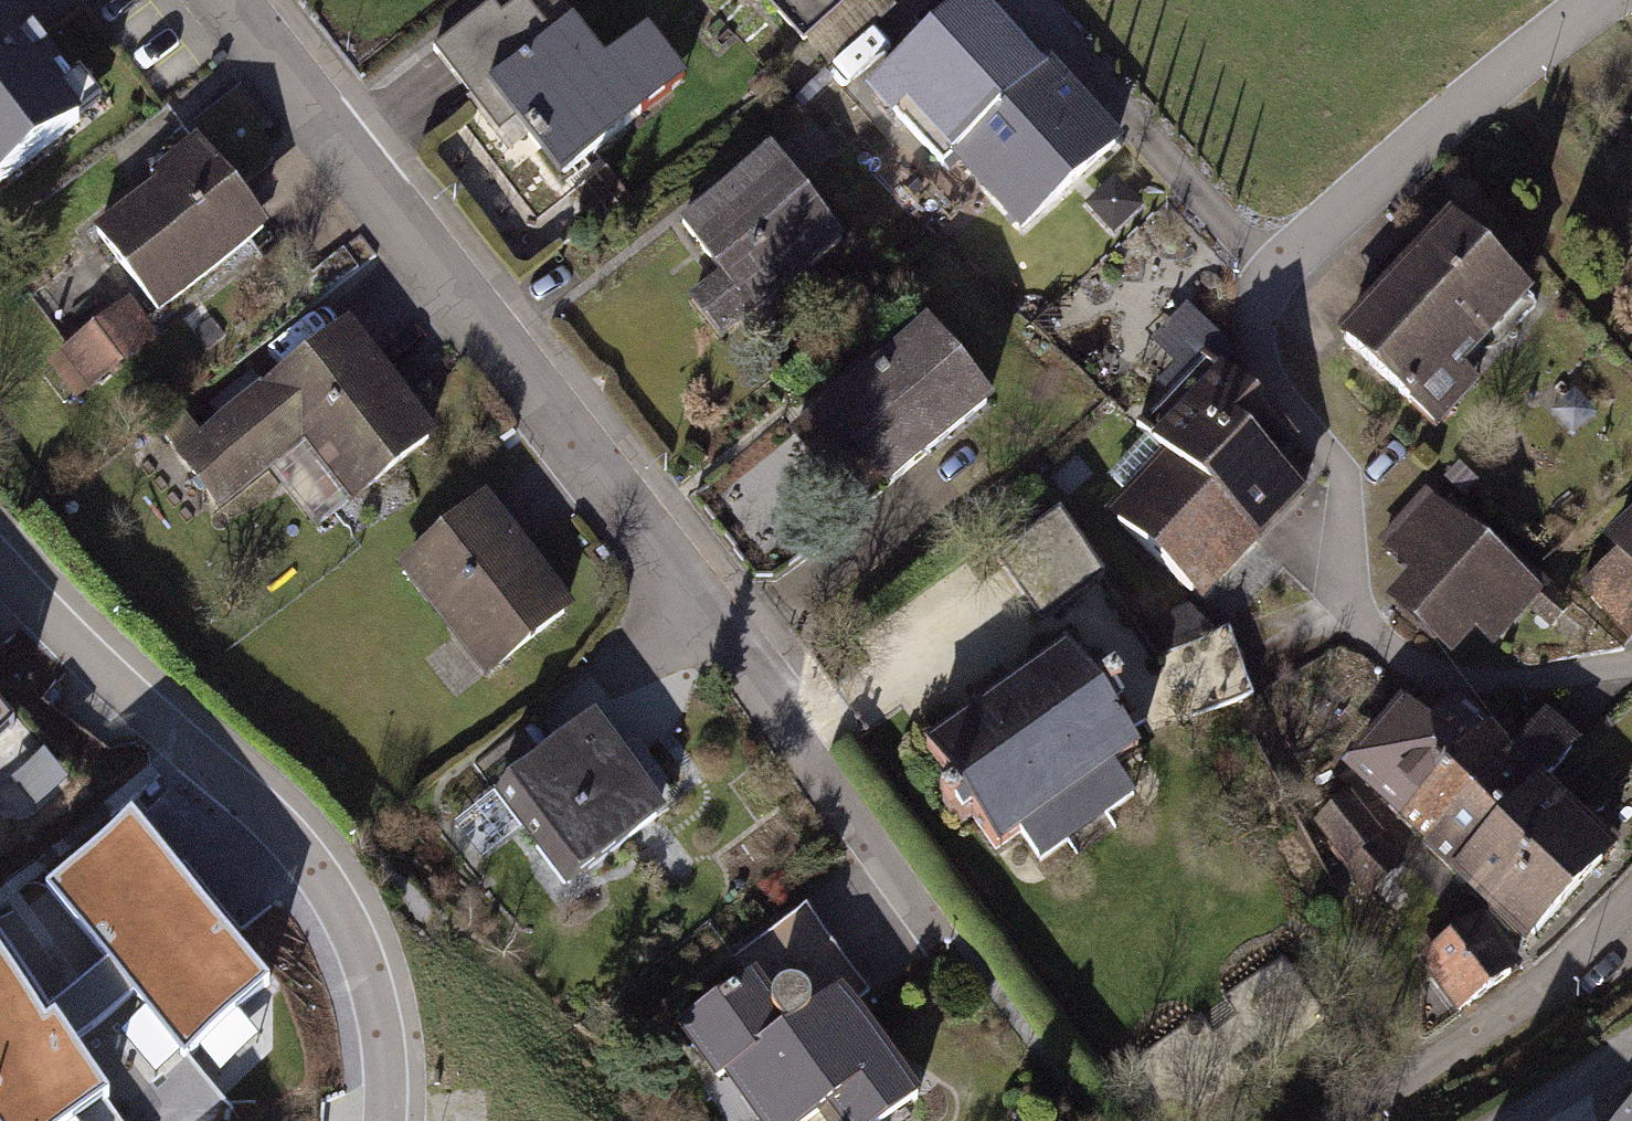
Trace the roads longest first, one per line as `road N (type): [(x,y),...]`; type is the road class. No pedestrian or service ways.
road 1 (residential): [(1631,663),(1544,678),(1464,679),(1398,656),(1340,599),(1347,477),(1269,375),(1259,329),(1271,274),(1436,127),(1600,0)]
road 2 (residential): [(732,638),(454,301),(233,0)]
road 3 (residential): [(0,565),(311,859),(361,947),(389,1120)]
road 4 (residential): [(1631,897),(1512,1002),(1414,1066)]
road 5 (residential): [(1631,1048),(1510,1120)]

